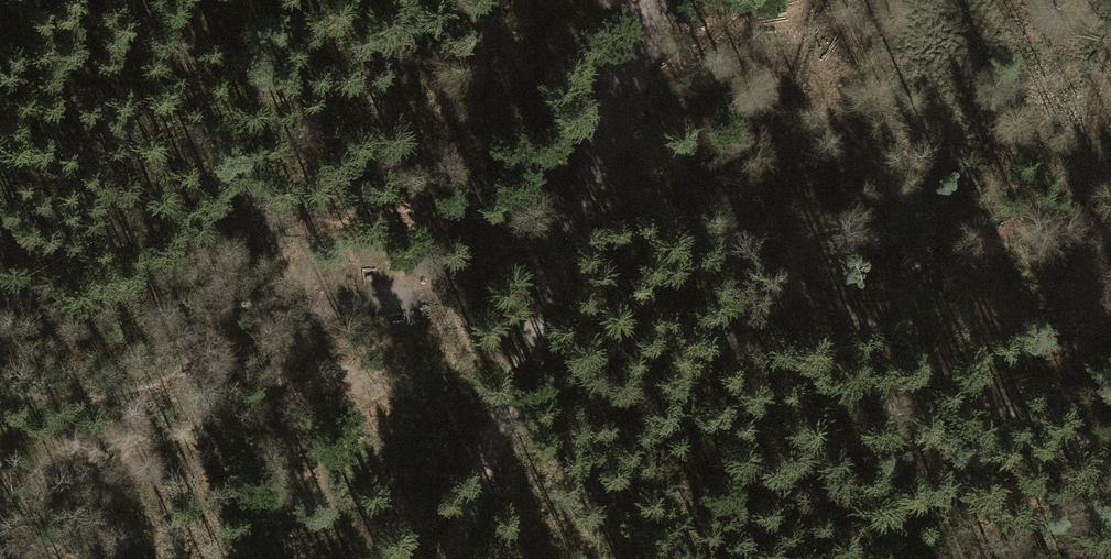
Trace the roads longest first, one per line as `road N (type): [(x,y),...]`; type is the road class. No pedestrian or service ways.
road 1 (unclassified): [(440,558),(596,175),(643,0)]
road 2 (track): [(1110,462),(994,404),(739,250),(596,175)]
road 3 (track): [(583,211),(472,274),(350,316),(319,337),(295,401),(302,448),(319,492),(372,558)]
road 4 (track): [(455,0),(522,65),(596,175)]

